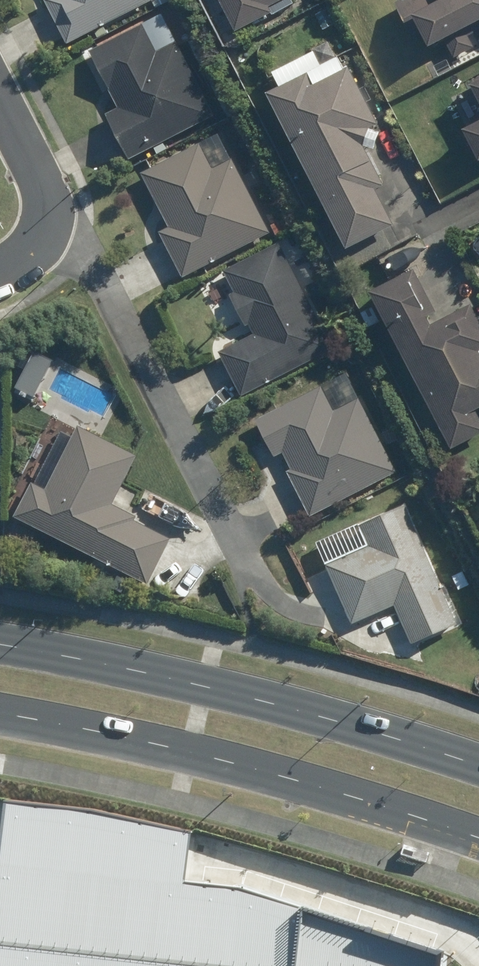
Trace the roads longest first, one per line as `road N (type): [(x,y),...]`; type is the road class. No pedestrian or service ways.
road 1 (residential): [(45,178),(242,567),(303,609)]
road 2 (secondary): [(478,839),(188,749),(0,712)]
road 3 (secondary): [(0,643),(250,696),(478,767)]

